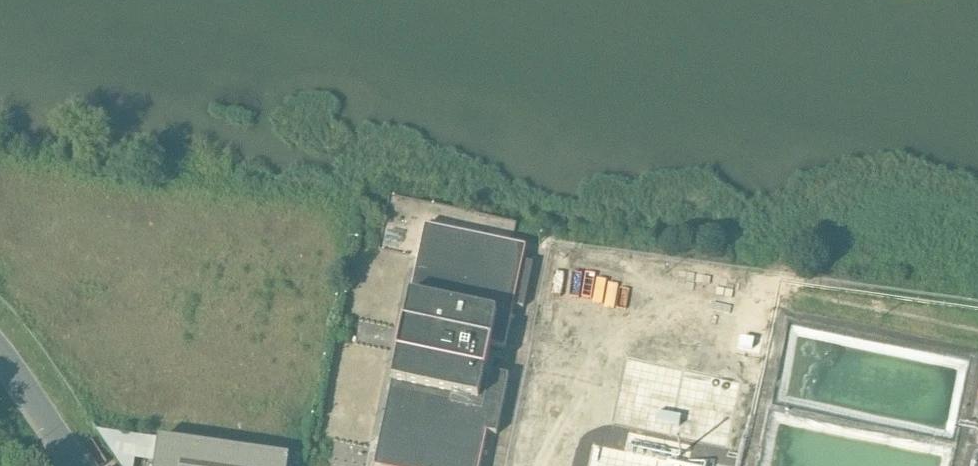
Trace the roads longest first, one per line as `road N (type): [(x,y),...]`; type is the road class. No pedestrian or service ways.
road 1 (unclassified): [(76,465),(0,356)]

